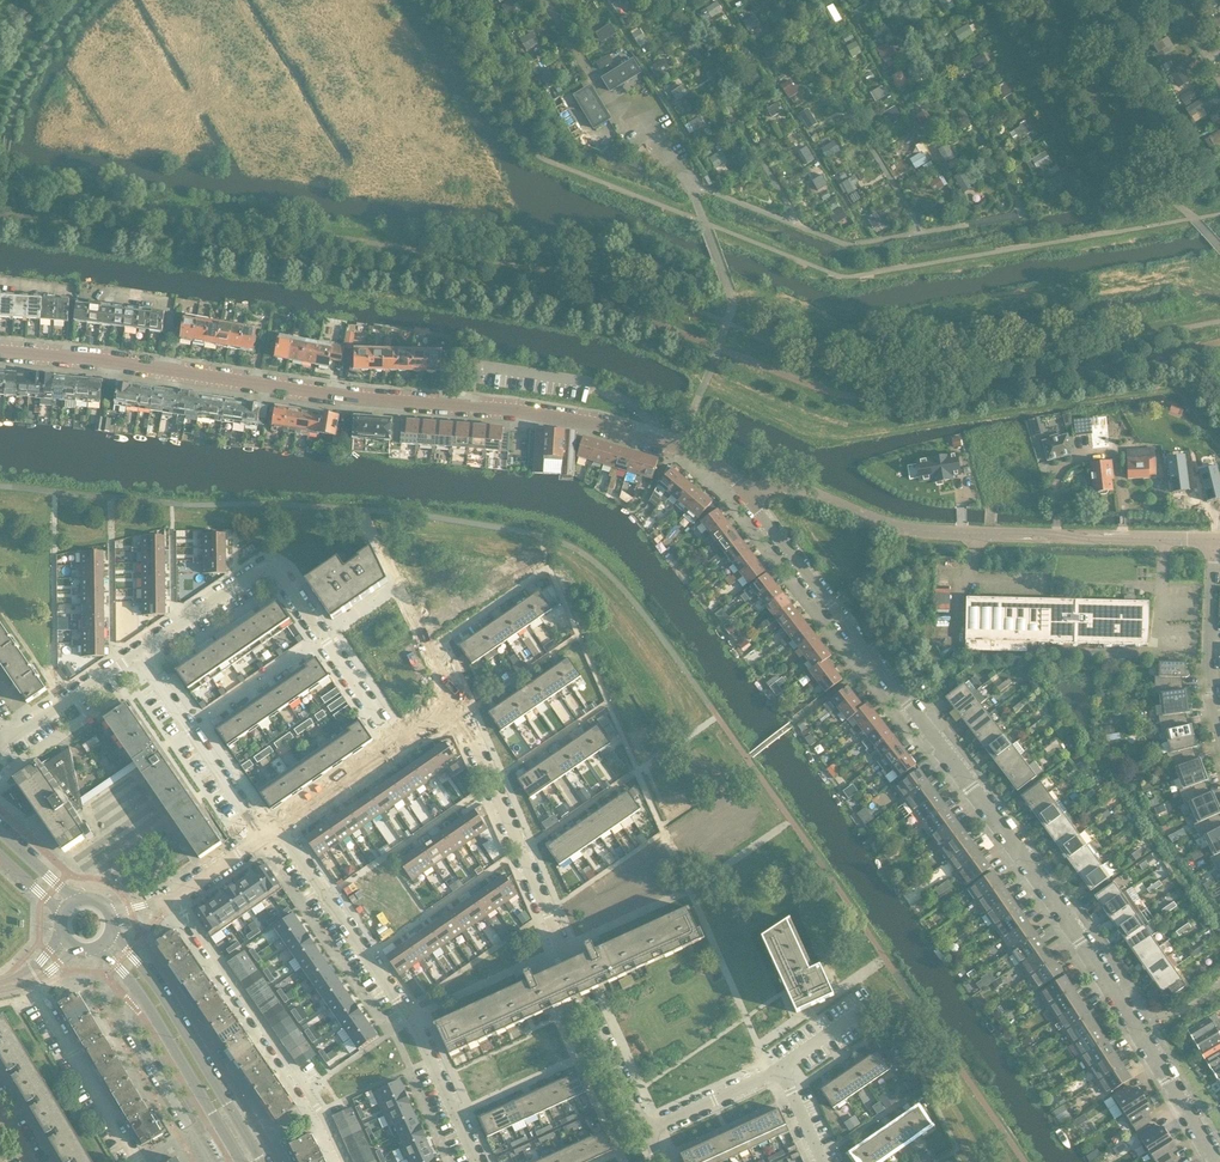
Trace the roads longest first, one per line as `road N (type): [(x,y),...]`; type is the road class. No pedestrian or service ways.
road 1 (residential): [(1215,1161),(1044,887),(749,497)]
road 2 (residential): [(0,352),(594,423),(701,457),(749,497)]
road 3 (residential): [(749,497),(792,487),(887,525),(937,535),(1216,540)]
road 4 (residential): [(478,1161),(411,1021),(280,826)]
road 5 (residential): [(137,653),(269,566),(397,742)]
road 6 (residential): [(343,1161),(311,1097),(174,899)]
road 7 (residential): [(570,961),(454,703)]
road 8 (tertiary): [(263,1161),(153,981),(111,934)]
road 9 (tertiary): [(99,947),(142,999),(242,1161)]
road 10 (residential): [(263,838),(137,653)]
road 11 (residential): [(138,1161),(29,977)]
road 12 (residential): [(1219,737),(1211,693),(1216,540)]
road 13 (residential): [(6,743),(137,653)]
road 14 (residential): [(645,1132),(584,993)]
road 15 (residential): [(645,1132),(780,1070)]
road 16 (residential): [(280,826),(397,742)]

